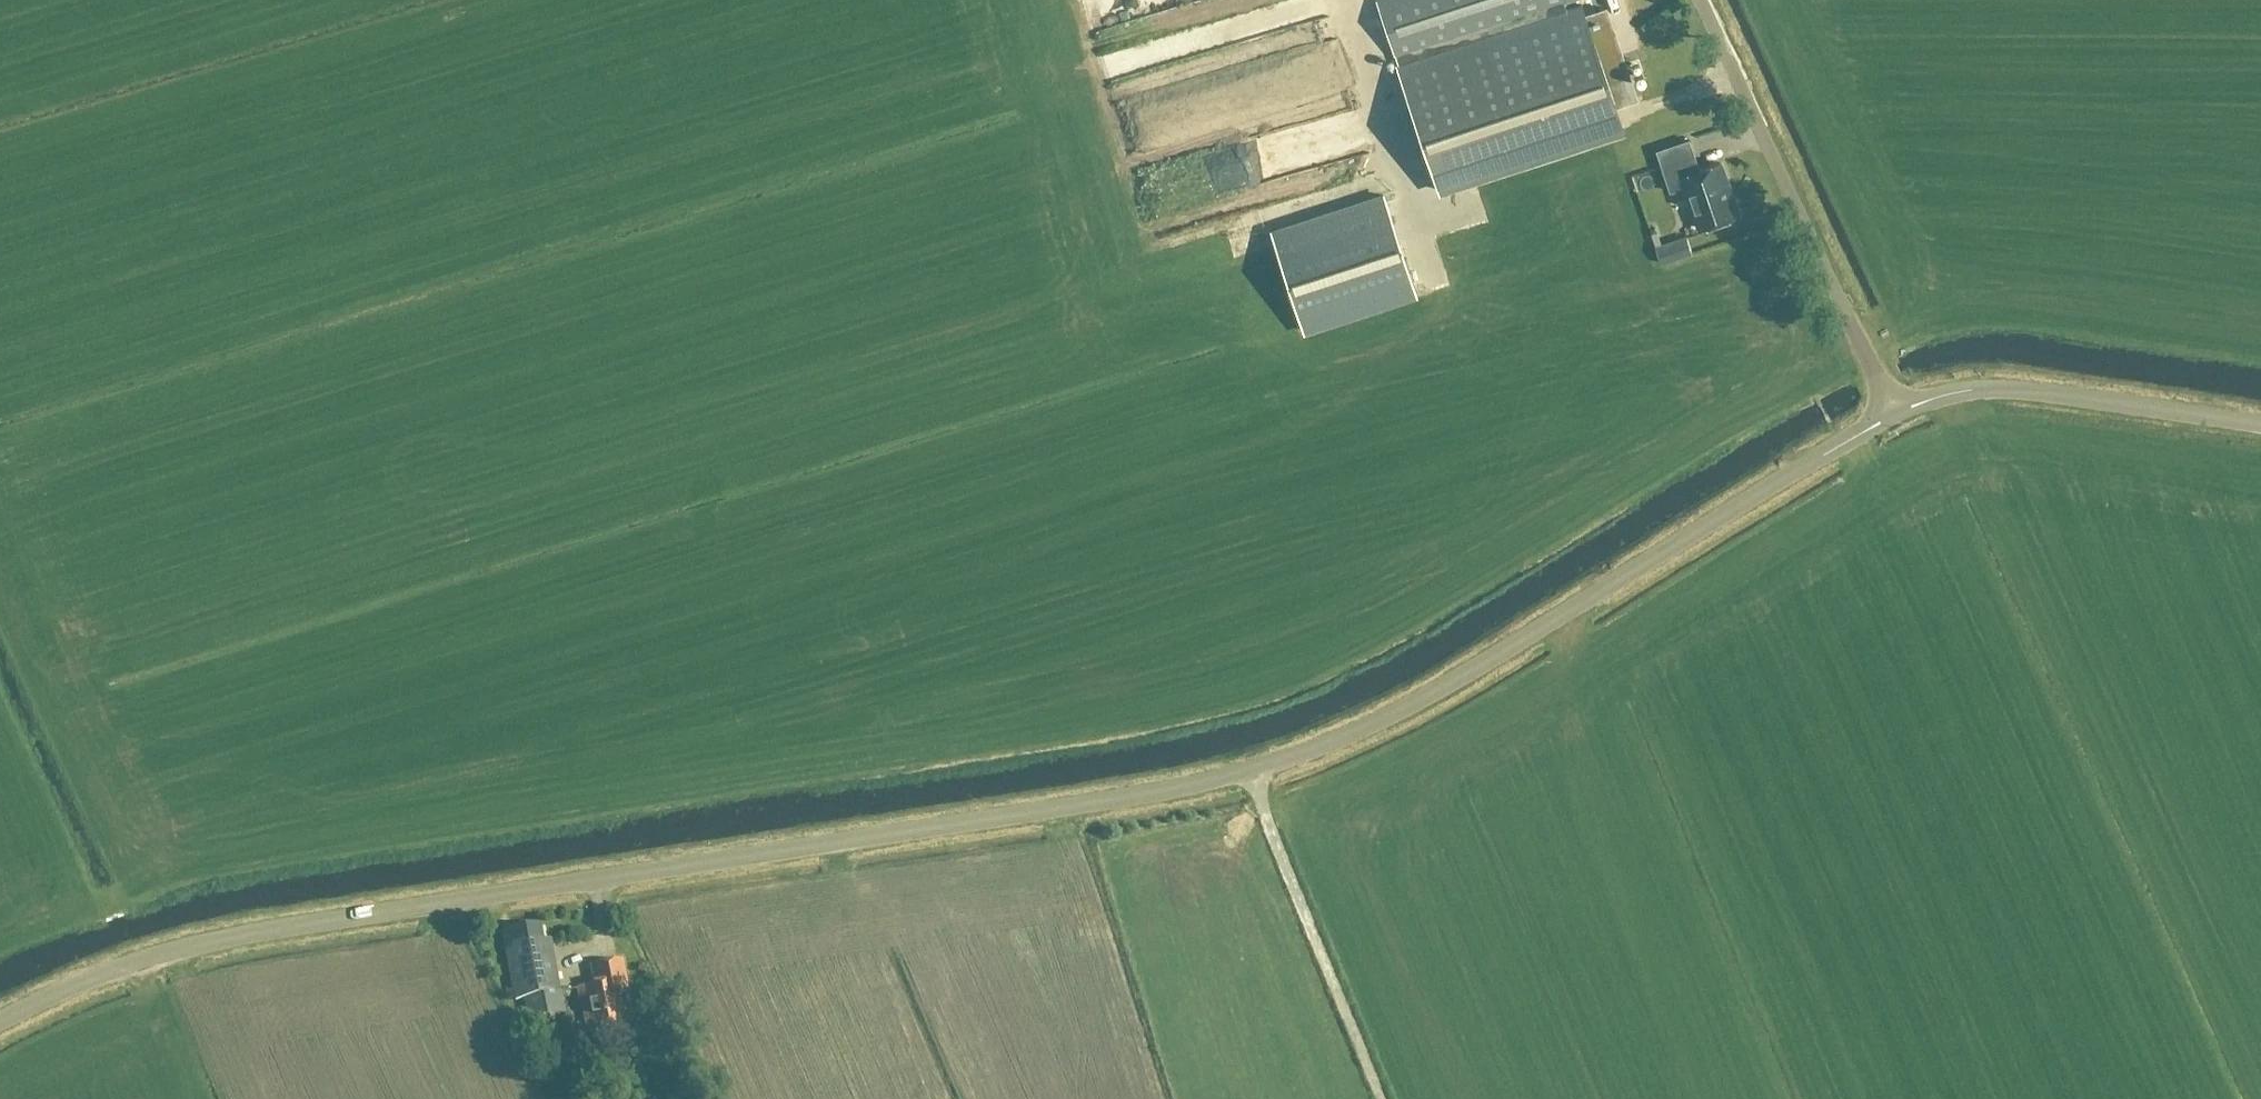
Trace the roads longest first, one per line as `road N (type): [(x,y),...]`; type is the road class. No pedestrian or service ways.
road 1 (unclassified): [(0,1026),(138,966),(283,932),(1058,812),(1288,764),(1461,683),(1714,519),(1896,413)]
road 2 (unclassified): [(1896,413),(1699,0)]
road 3 (unclassified): [(1896,413),(1983,390),(2260,428)]
road 4 (track): [(1385,1098),(1254,772)]
road 5 (track): [(0,943),(142,890)]

